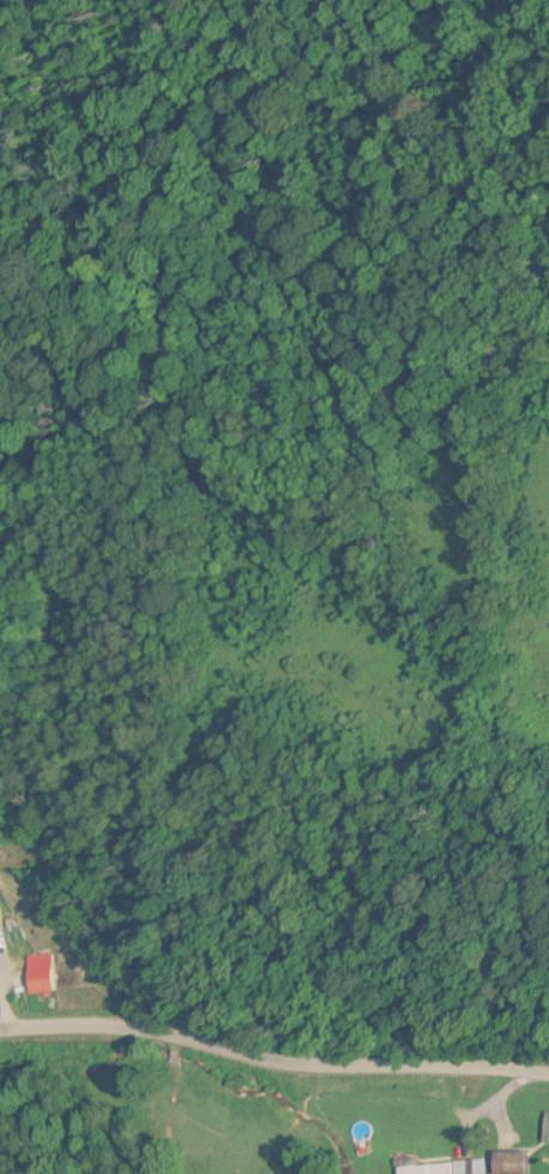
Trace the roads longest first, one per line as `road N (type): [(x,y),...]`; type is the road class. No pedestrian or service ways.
road 1 (residential): [(548,1077),(248,1057),(123,1034),(0,1039)]

